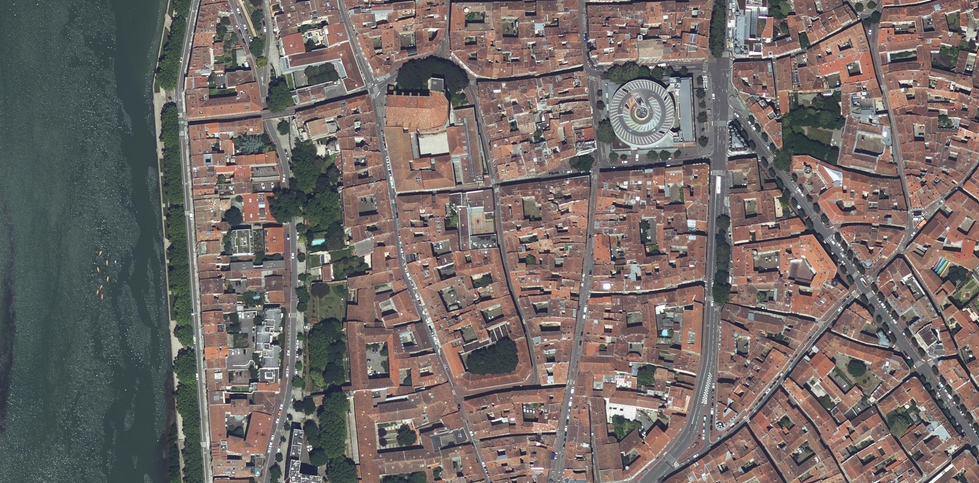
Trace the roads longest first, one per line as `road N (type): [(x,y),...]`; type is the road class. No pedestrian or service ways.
road 1 (residential): [(263,91),(289,183),(294,280),(290,386),(267,482)]
road 2 (tertiary): [(180,125),(205,482)]
road 3 (residential): [(392,197),(402,265),(457,399)]
road 4 (residential): [(494,187),(534,388)]
road 5 (residential): [(180,125),(276,114),(371,90)]
road 6 (tertiary): [(657,471),(690,436),(698,415),(715,304)]
road 7 (residential): [(870,16),(902,179)]
road 8 (residential): [(926,480),(875,406),(923,369)]
road 9 (residential): [(773,163),(808,156),(902,179)]
road 10 (residential): [(716,284),(585,296)]
road 11 (residential): [(585,296),(598,170)]
road 12 (tertiary): [(193,0),(178,80),(180,125)]
road 13 (residential): [(592,74),(468,83)]
road 14 (residential): [(720,160),(598,170)]
road 15 (residential): [(899,254),(942,316),(959,359)]
road 16 (residential): [(567,0),(446,3)]
road 17 (residential): [(777,385),(849,482)]

